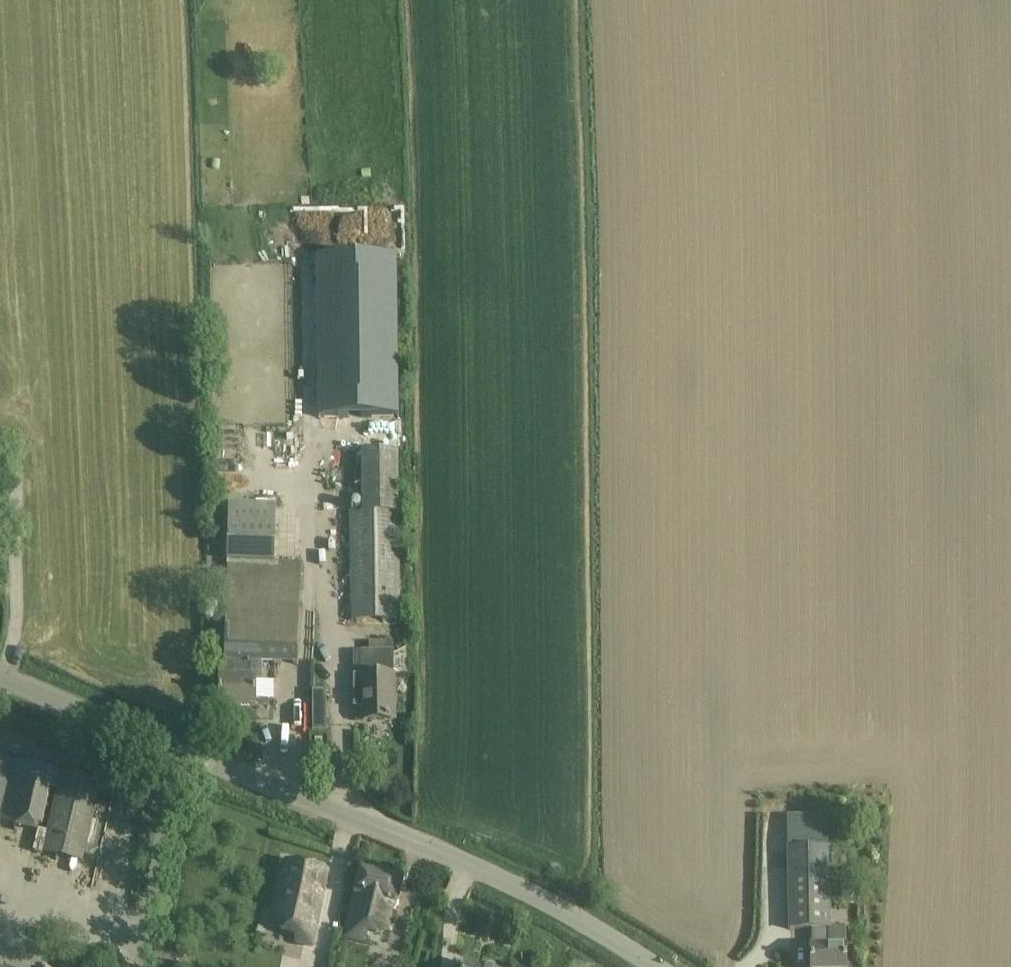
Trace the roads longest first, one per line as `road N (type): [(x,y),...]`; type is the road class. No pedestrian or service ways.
road 1 (unclassified): [(654,966),(485,873),(170,747)]
road 2 (unclassified): [(149,966),(170,747)]
road 3 (unclassified): [(170,747),(0,678)]

